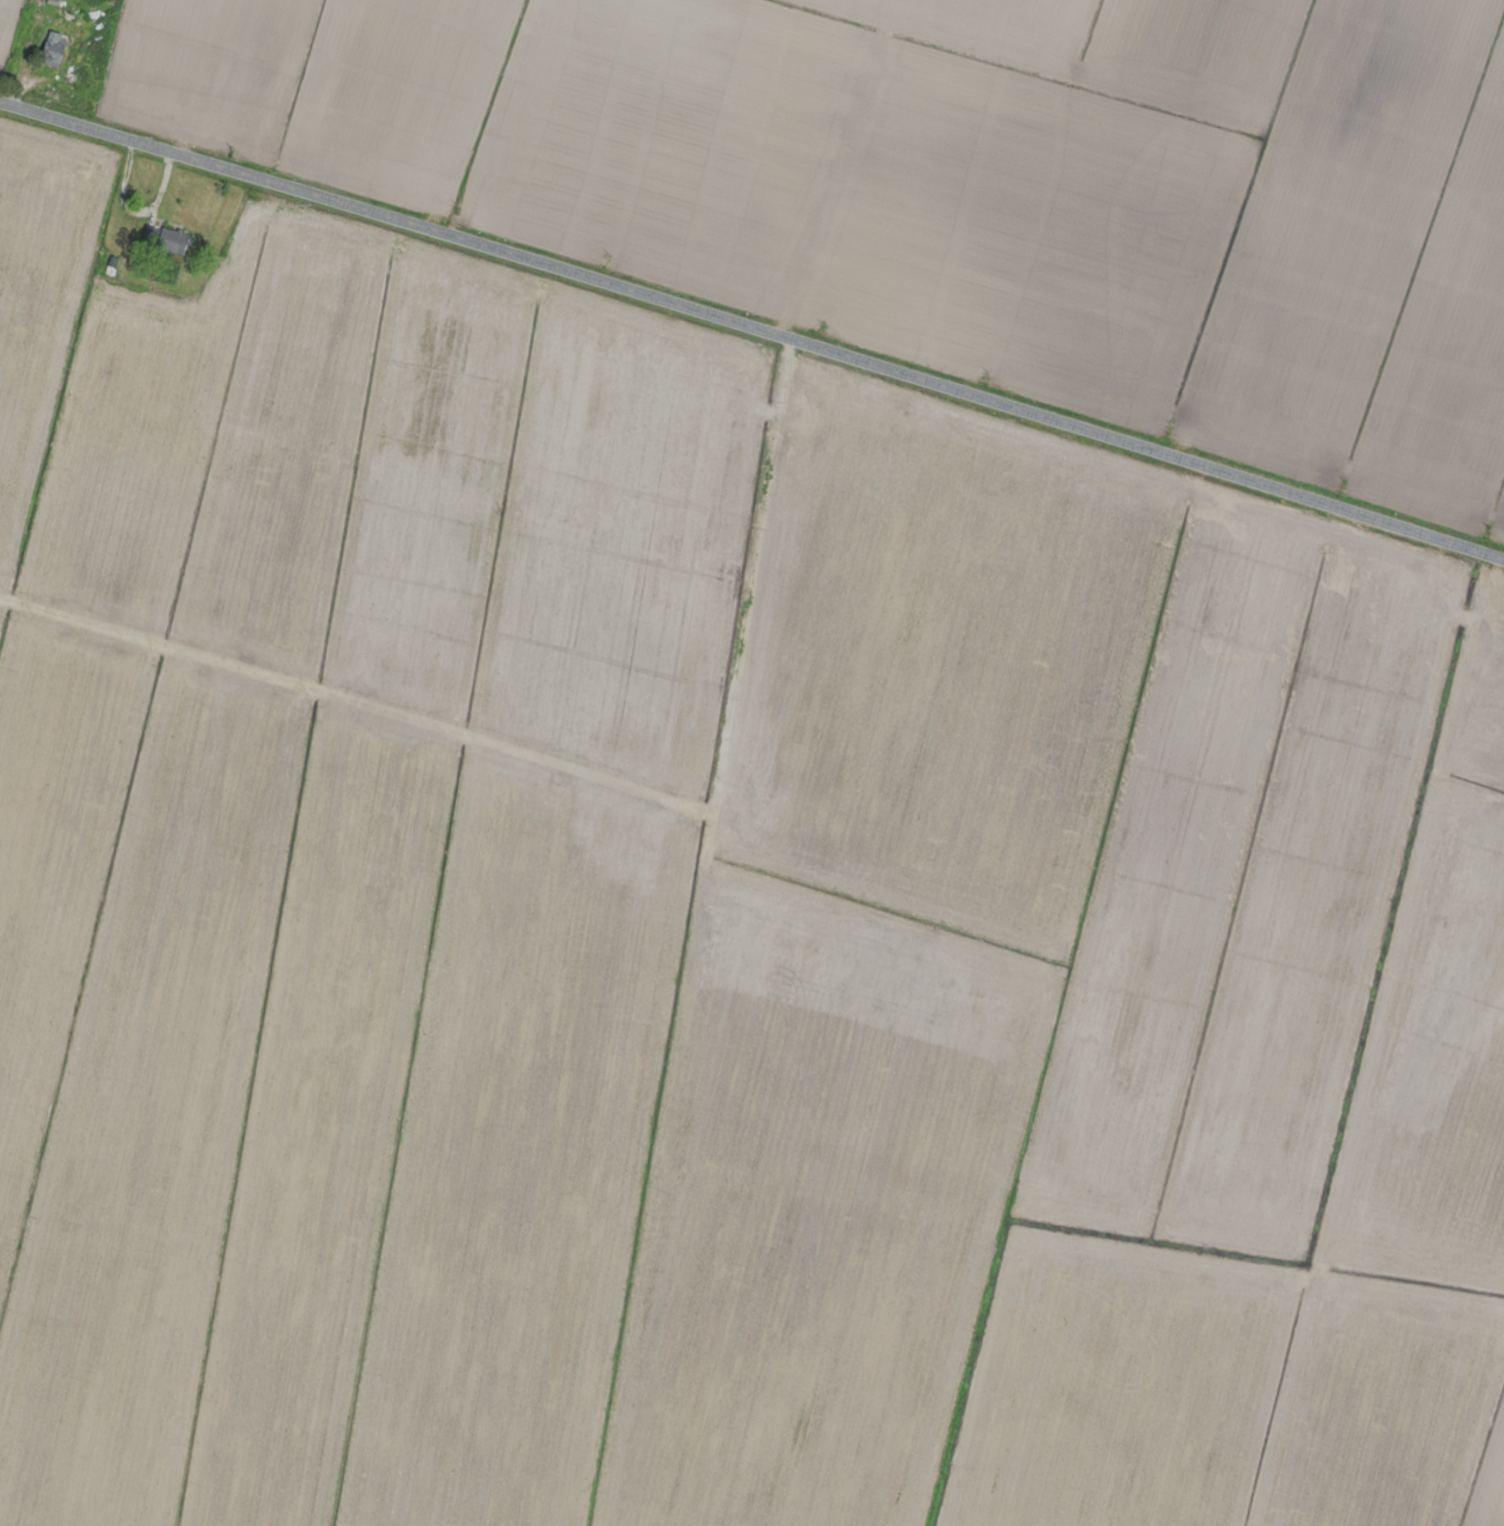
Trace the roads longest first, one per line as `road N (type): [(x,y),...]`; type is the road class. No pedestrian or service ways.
road 1 (residential): [(1503,577),(373,223),(0,116)]

